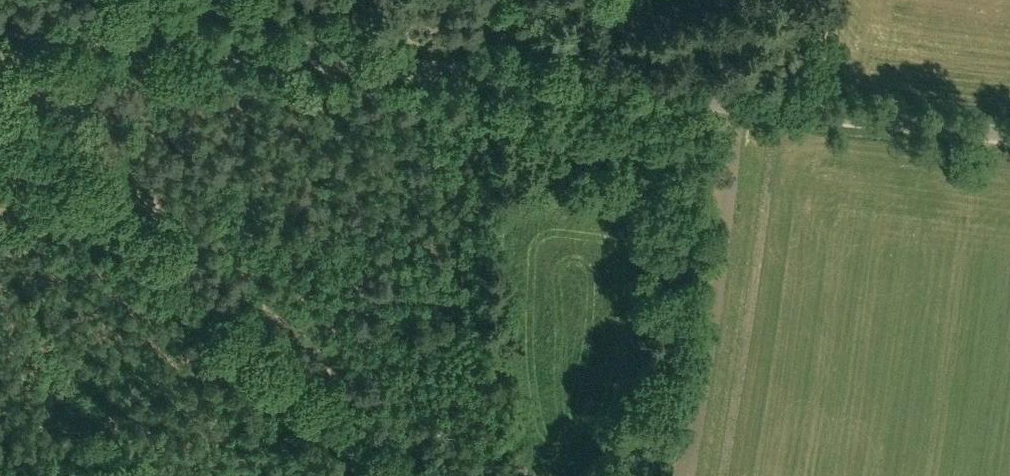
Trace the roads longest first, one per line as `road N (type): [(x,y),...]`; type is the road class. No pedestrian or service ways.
road 1 (unclassified): [(1009,139),(0,29)]
road 2 (unclassified): [(380,475),(0,148)]

